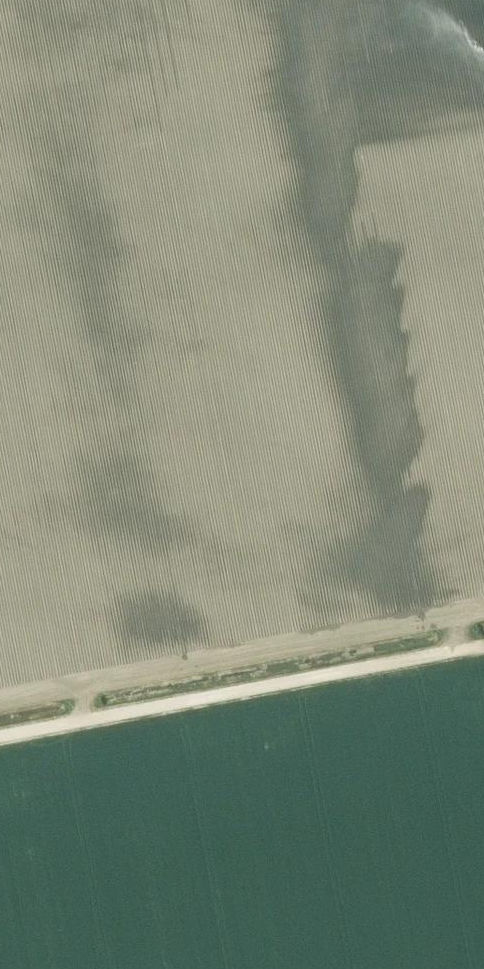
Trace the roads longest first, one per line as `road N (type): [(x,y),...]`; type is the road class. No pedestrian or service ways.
road 1 (track): [(456,657),(0,740)]

